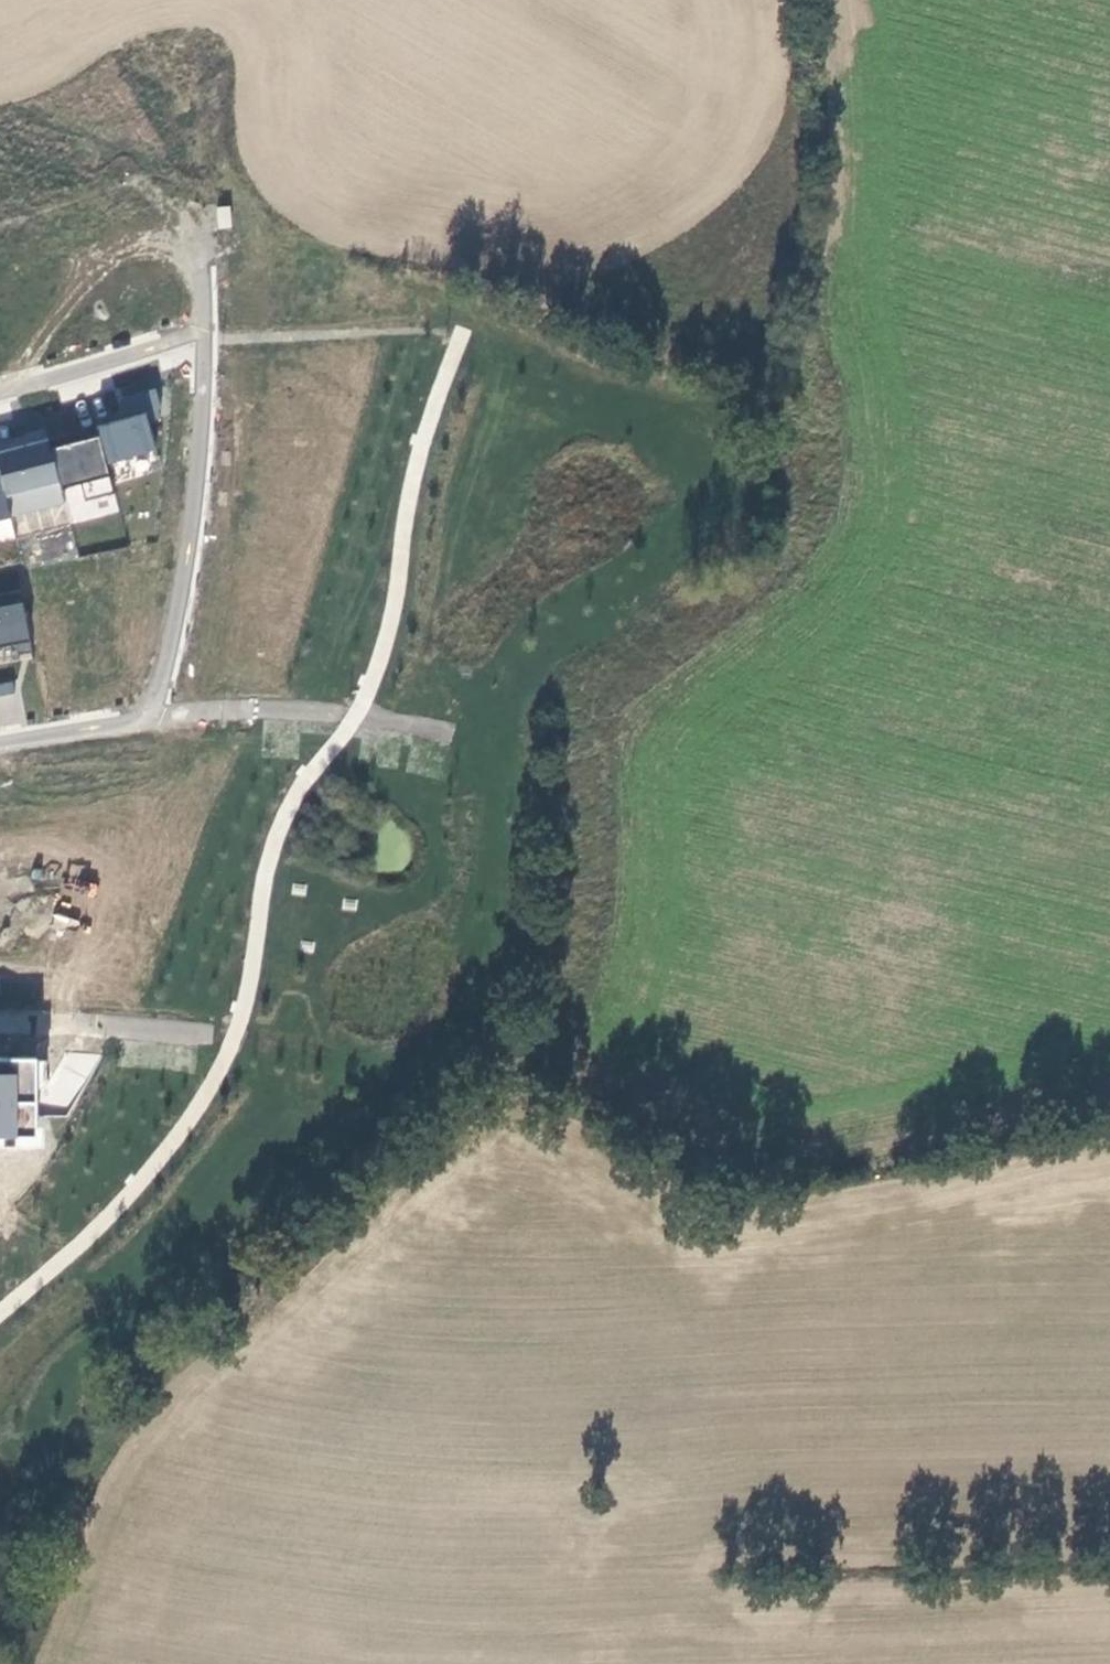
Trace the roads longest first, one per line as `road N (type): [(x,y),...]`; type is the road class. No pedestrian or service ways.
road 1 (residential): [(0,751),(143,725),(171,601),(199,347)]
road 2 (residential): [(191,175),(428,165)]
road 3 (residential): [(199,347),(0,397)]
road 4 (residential): [(191,175),(169,0)]
road 5 (residential): [(199,347),(191,175)]

